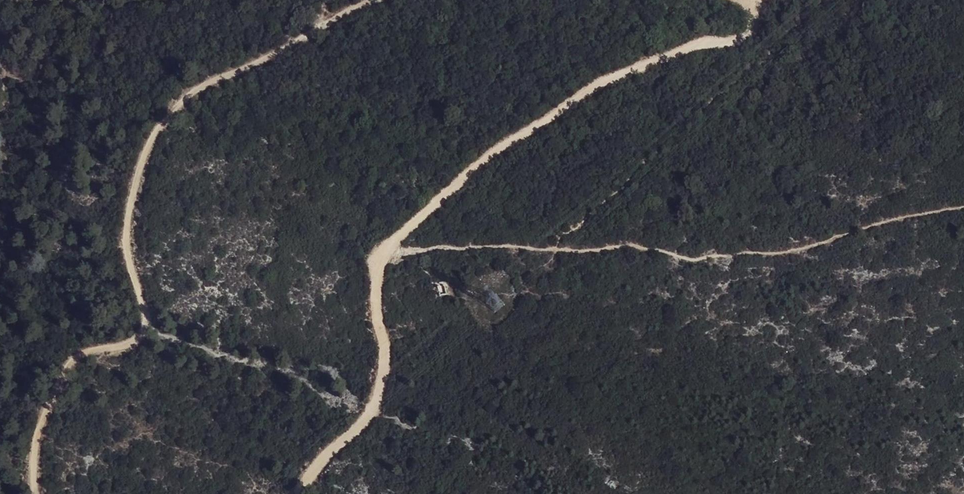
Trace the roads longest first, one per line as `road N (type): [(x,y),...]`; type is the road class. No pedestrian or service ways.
road 1 (track): [(37,493),(38,430),(71,365),(79,354),(130,342),(145,326),(126,241),(142,166),(162,124),(190,93),(371,0)]
road 2 (track): [(762,9),(753,36),(612,81),(487,157),(386,252)]
road 3 (track): [(386,252),(377,303),(381,385),(371,413),(314,473),(307,493)]

